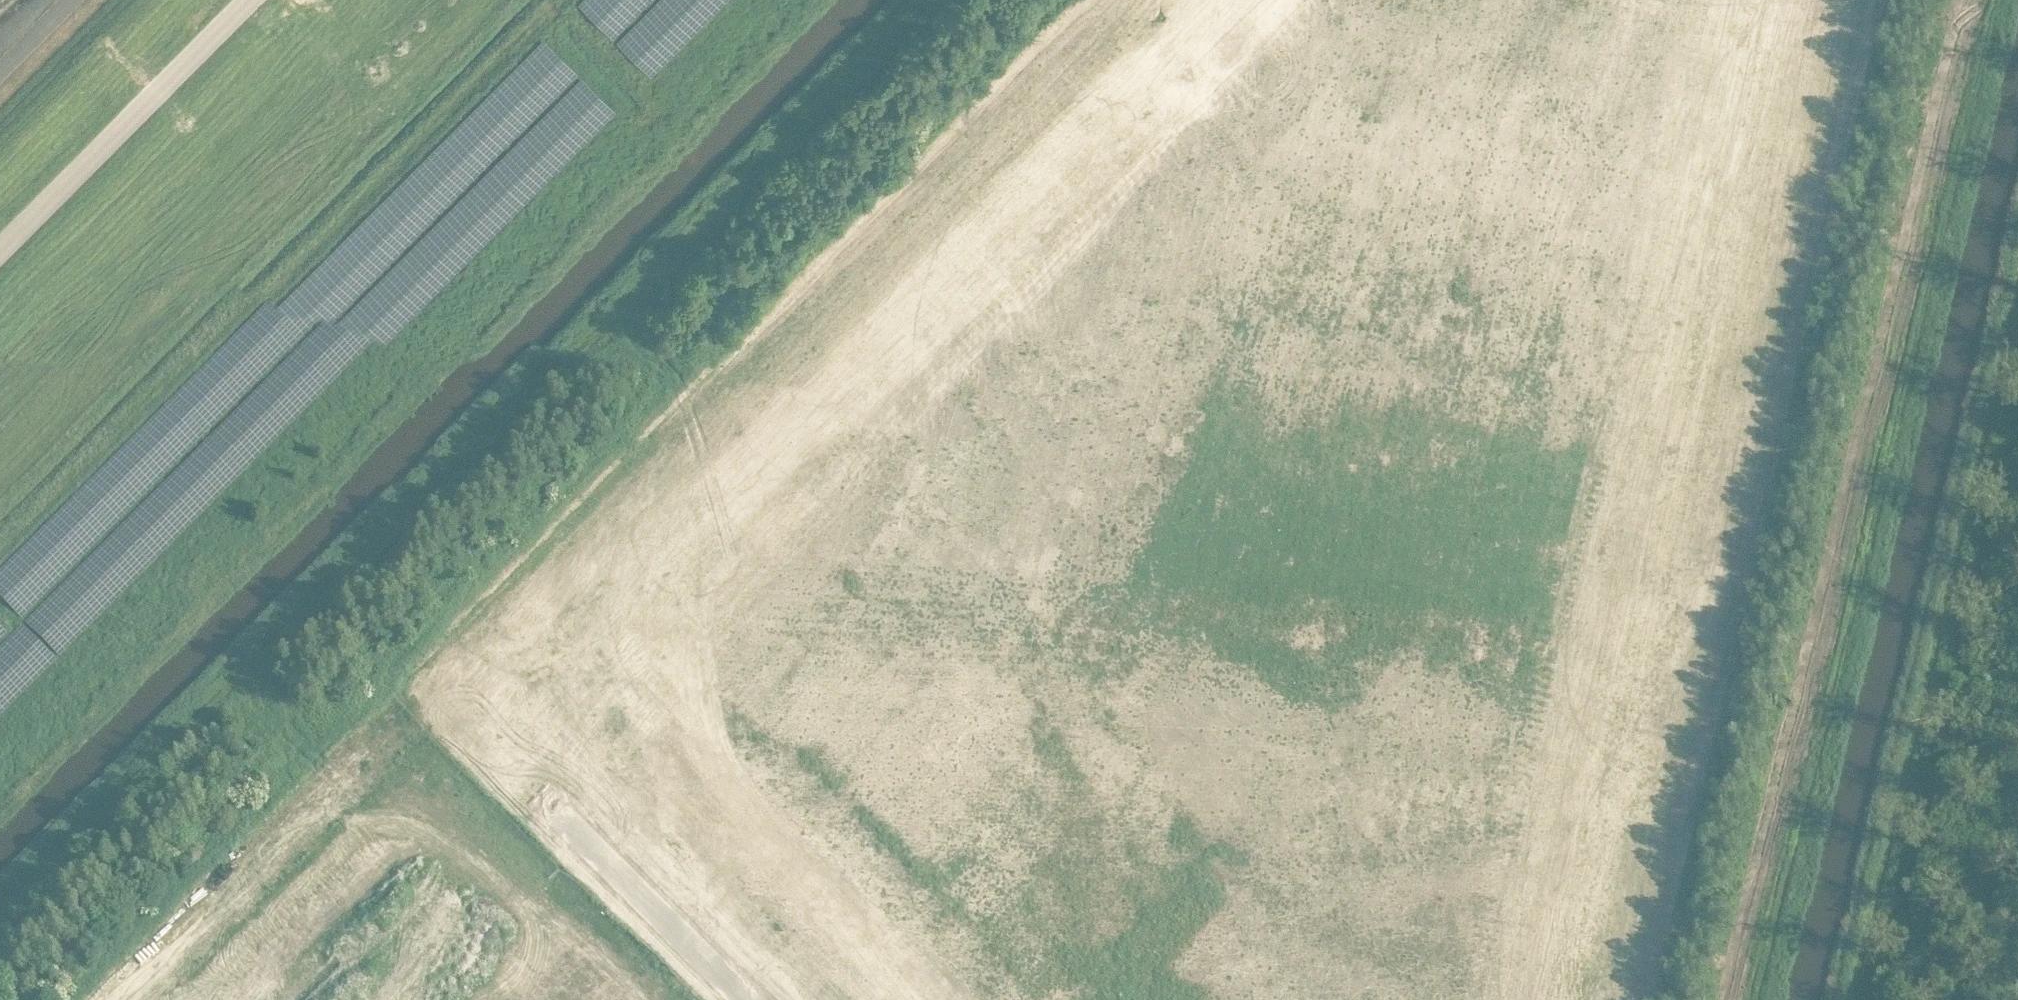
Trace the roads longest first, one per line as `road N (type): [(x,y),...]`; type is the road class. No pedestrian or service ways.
road 1 (tertiary): [(0,246),(245,0)]
road 2 (unclassified): [(735,999),(566,832)]

